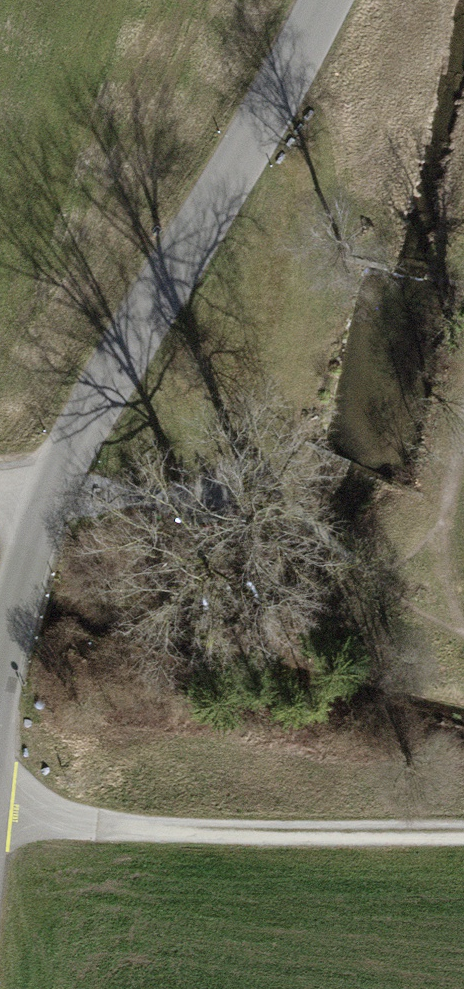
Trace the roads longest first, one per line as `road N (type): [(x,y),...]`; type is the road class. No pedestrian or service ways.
road 1 (tertiary): [(0,655),(39,509),(285,82),(322,0)]
road 2 (track): [(463,833),(57,825),(0,837)]
road 3 (track): [(223,458),(250,401),(290,259),(298,216),(285,82)]
road 4 (track): [(39,509),(172,494),(223,458)]

